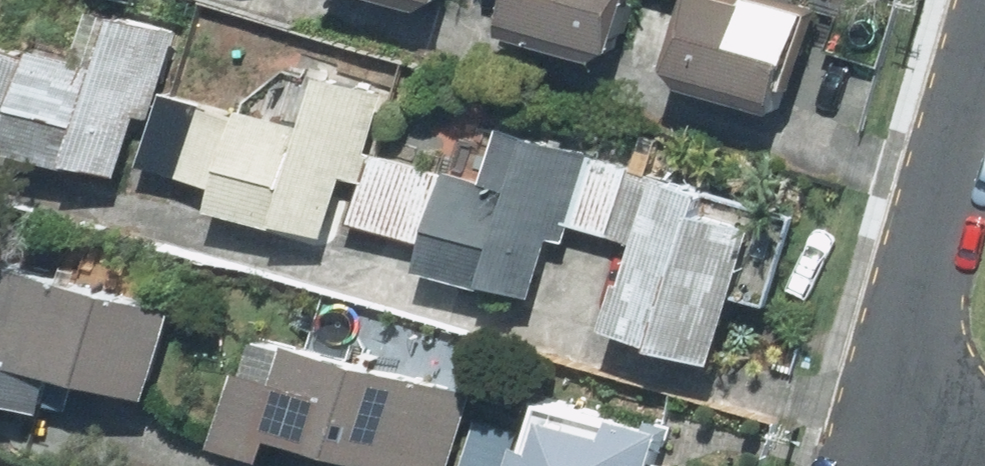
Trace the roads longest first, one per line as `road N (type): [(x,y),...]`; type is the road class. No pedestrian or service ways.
road 1 (residential): [(874,420),(984,42)]

